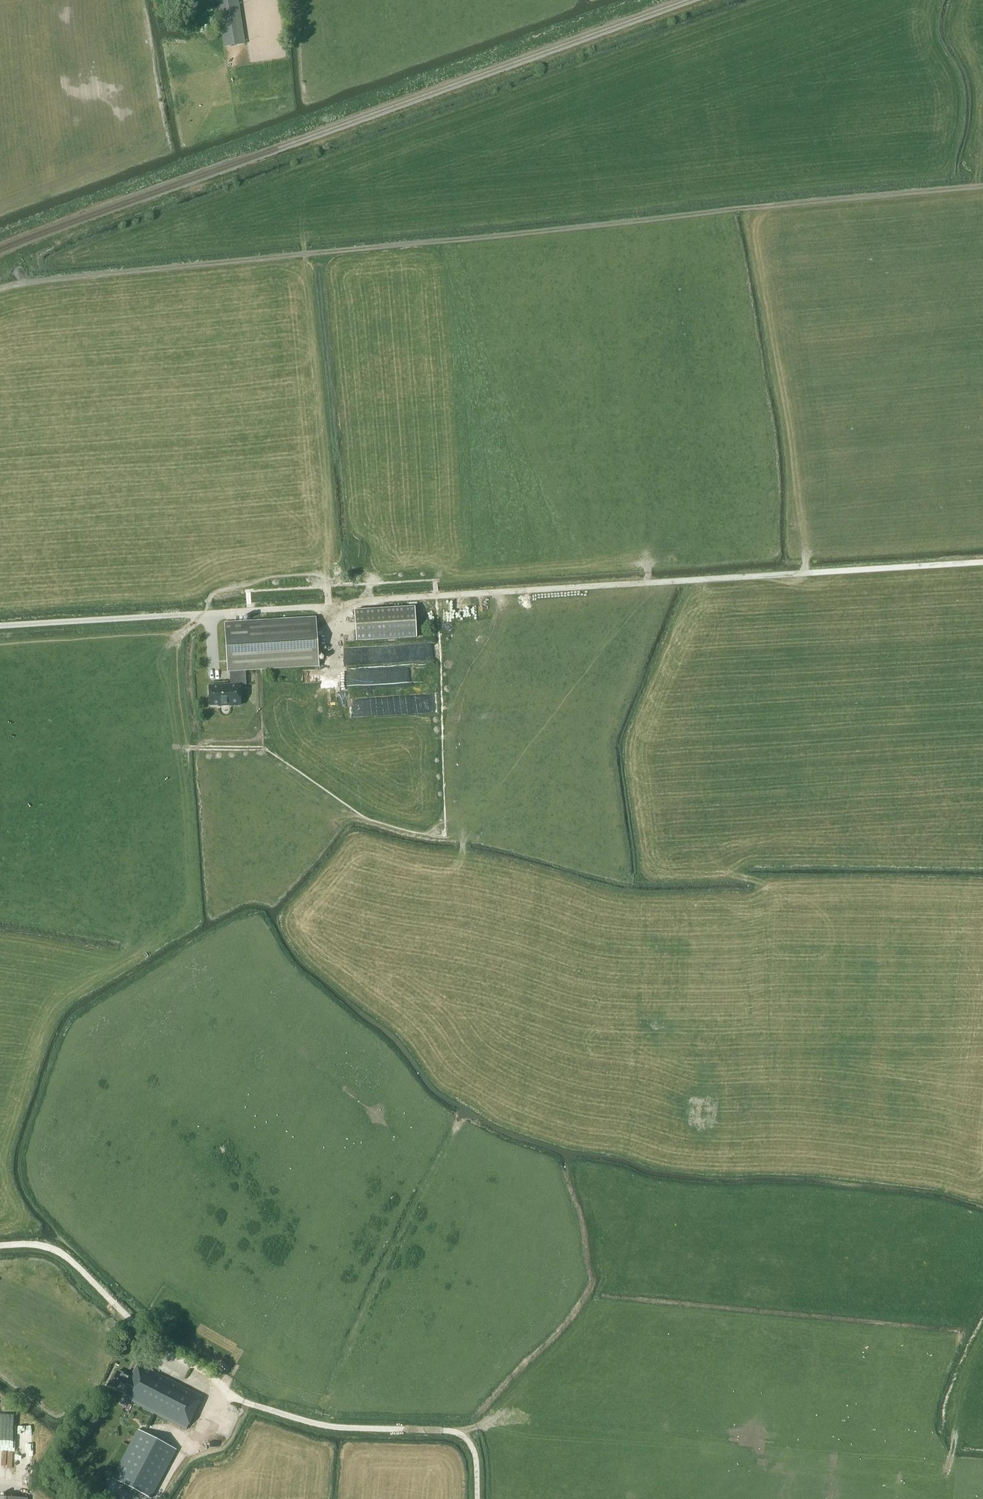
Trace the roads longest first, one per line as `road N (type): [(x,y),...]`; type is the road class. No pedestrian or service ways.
road 1 (unclassified): [(982,185),(0,289)]

